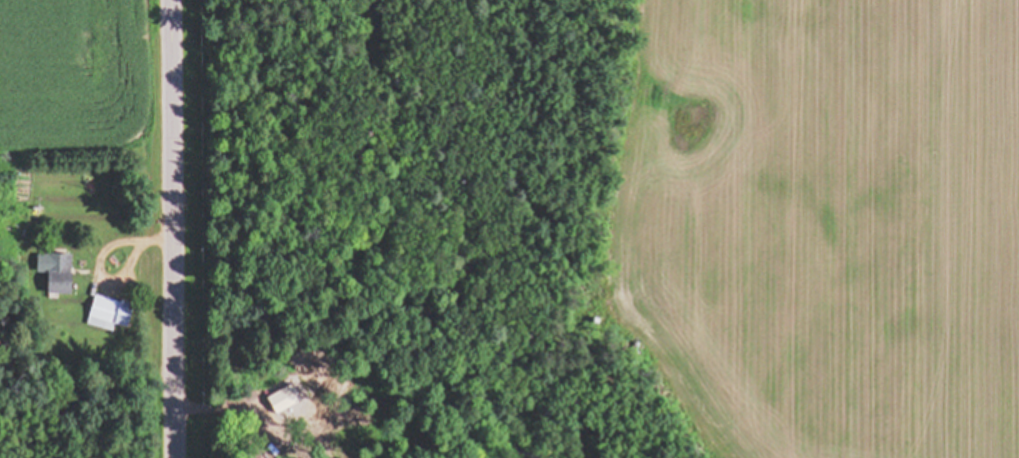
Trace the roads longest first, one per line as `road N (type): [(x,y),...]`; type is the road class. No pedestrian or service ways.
road 1 (tertiary): [(175,457),(173,0)]

